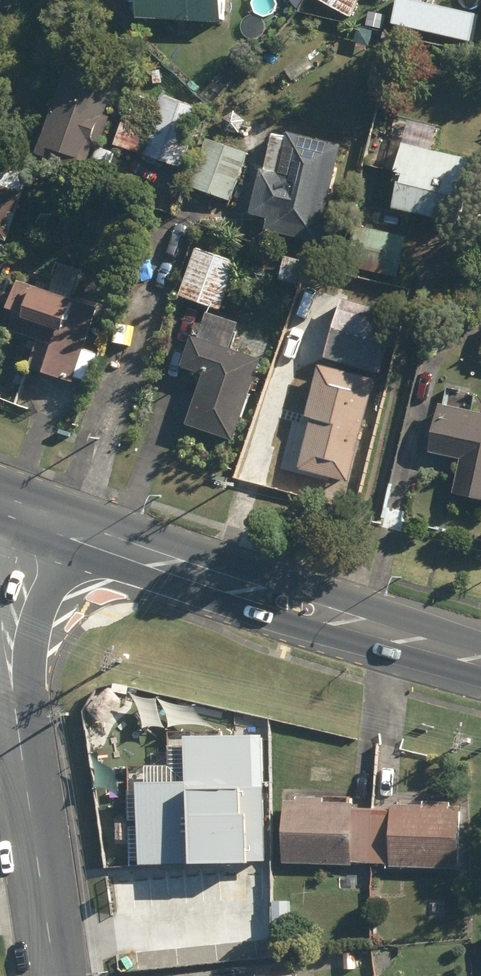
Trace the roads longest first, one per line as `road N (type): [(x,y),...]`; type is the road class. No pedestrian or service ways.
road 1 (secondary): [(27,515),(296,606),(480,657)]
road 2 (unclassified): [(58,975),(21,737),(12,614),(27,515)]

